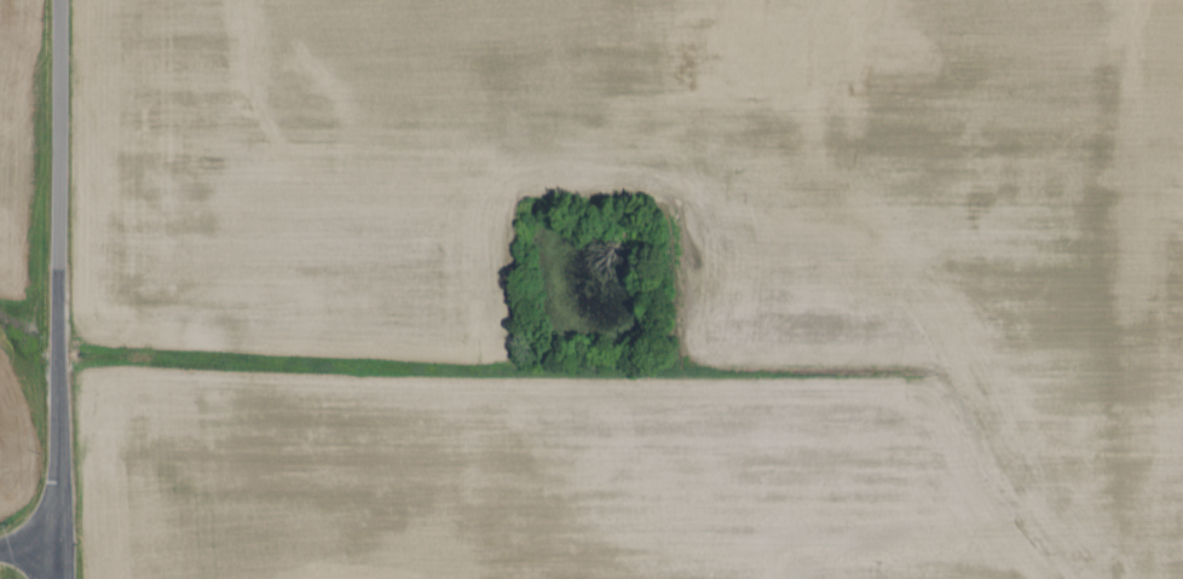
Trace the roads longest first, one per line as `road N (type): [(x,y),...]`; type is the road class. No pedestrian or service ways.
road 1 (tertiary): [(60,0),(54,561),(0,560)]

